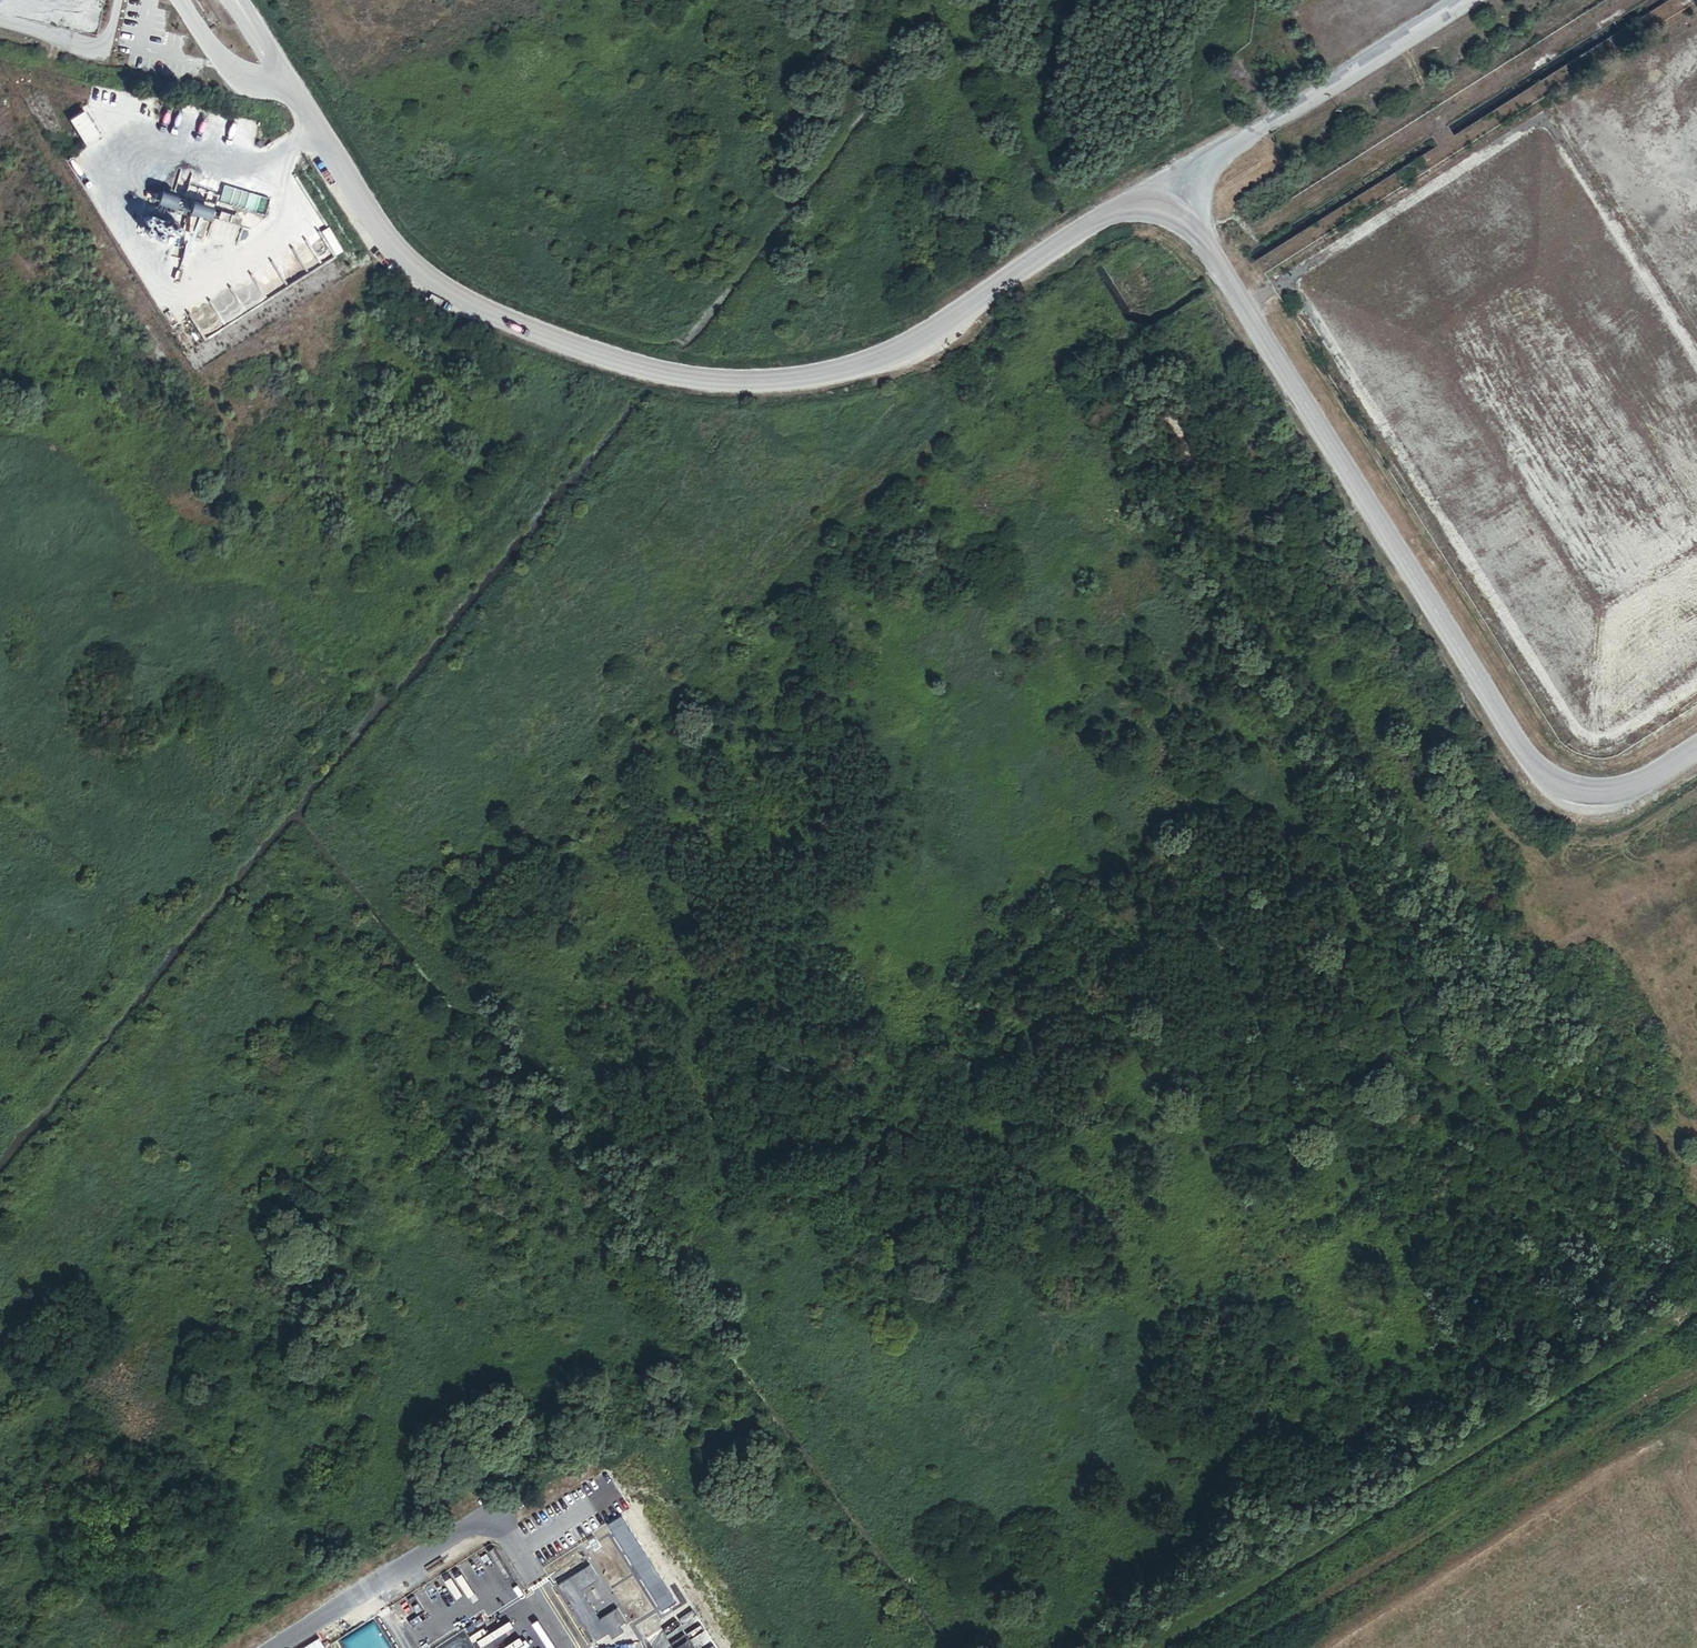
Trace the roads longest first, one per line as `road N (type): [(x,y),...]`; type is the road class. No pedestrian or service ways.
road 1 (unclassified): [(228,0),(397,258),(467,307),(586,355),(689,380),(793,381),(898,355),(1112,213),(1166,208),(1209,250),(1542,772),(1567,790),(1593,791),(1643,777),(1696,745)]
road 2 (unclassified): [(507,1534),(477,1522),(277,1647)]

